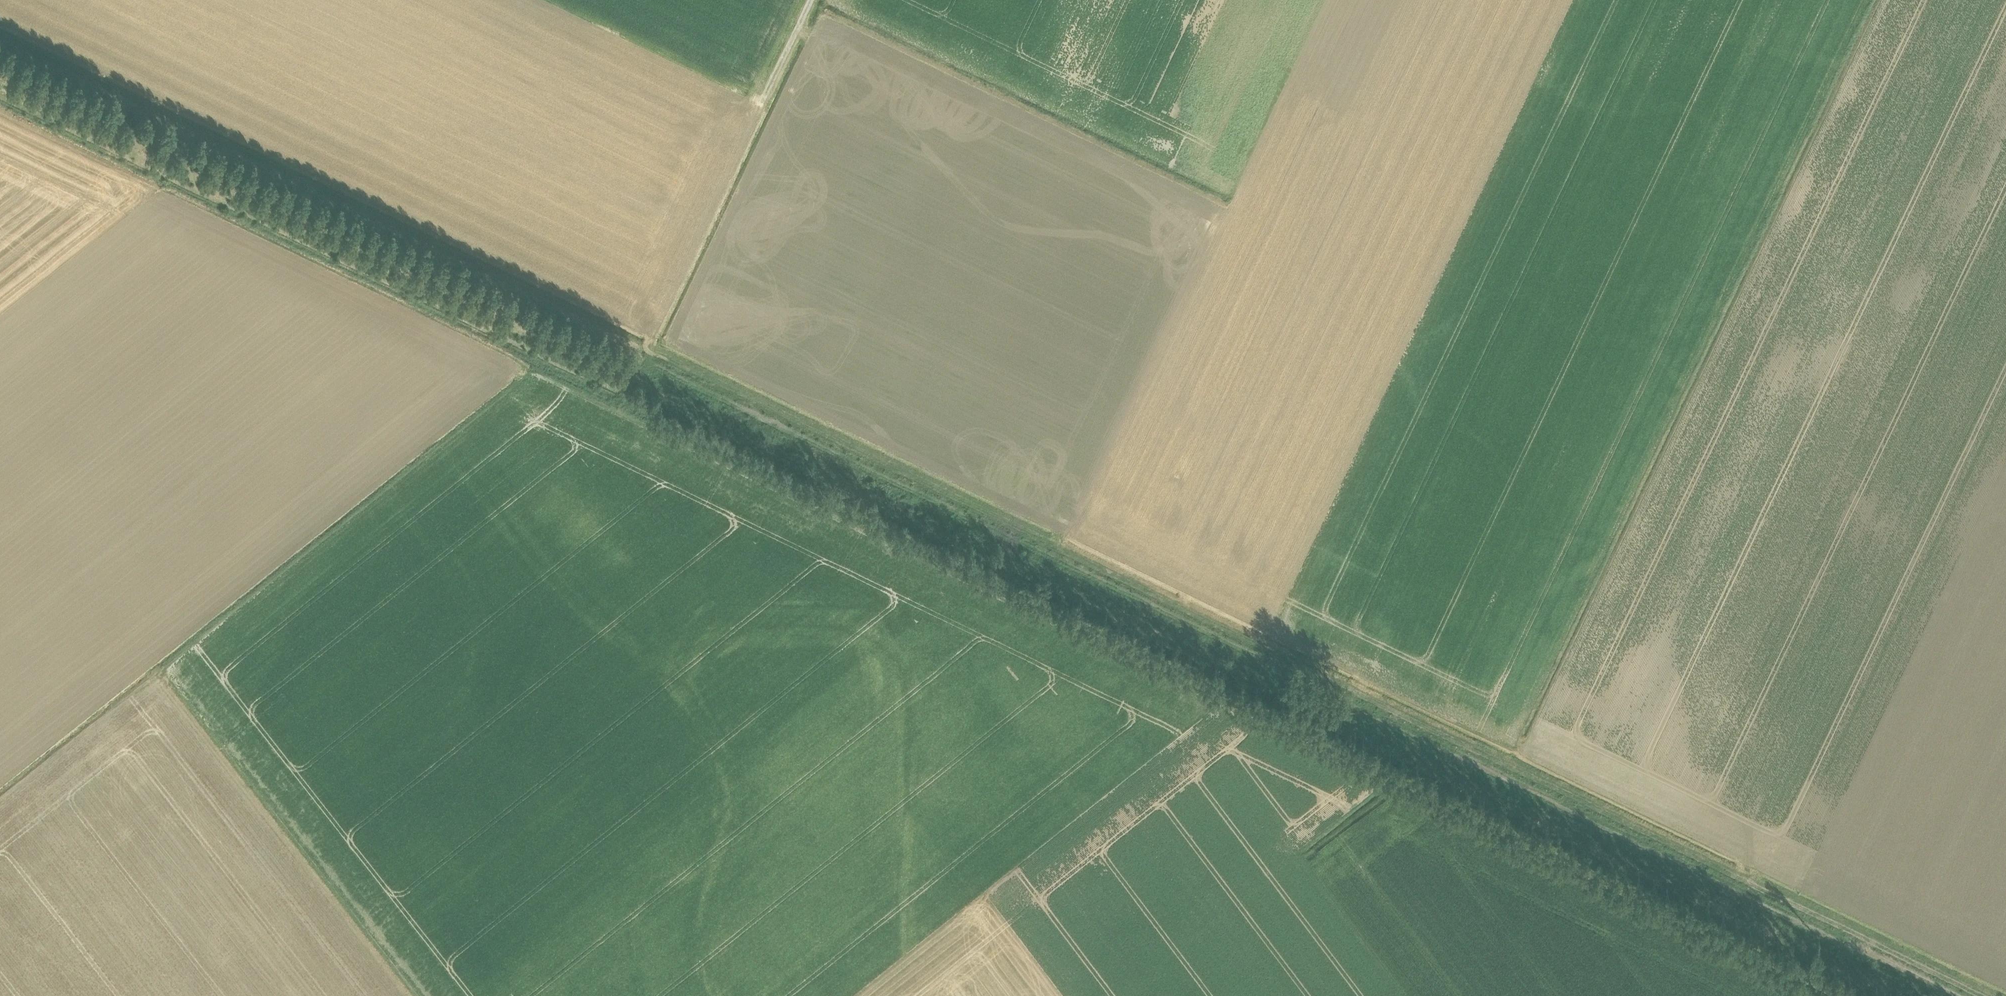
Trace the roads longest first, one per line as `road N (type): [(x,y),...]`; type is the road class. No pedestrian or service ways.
road 1 (track): [(1978,995),(648,352)]

